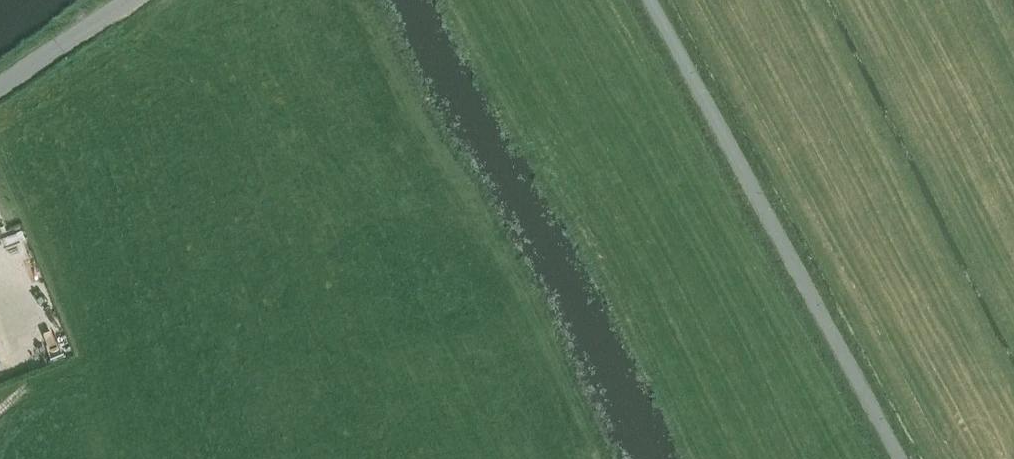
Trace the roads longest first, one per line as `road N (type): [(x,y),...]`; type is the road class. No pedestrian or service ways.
road 1 (unclassified): [(651,0),(902,458)]
road 2 (unclassified): [(0,88),(133,0)]

